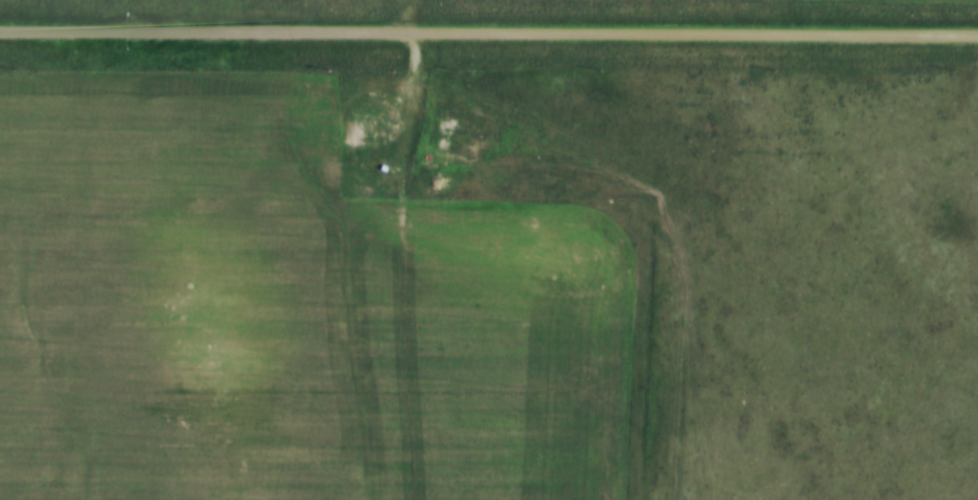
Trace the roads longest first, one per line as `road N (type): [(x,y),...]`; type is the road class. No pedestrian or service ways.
road 1 (residential): [(977,34),(0,33)]
road 2 (track): [(417,81),(365,93),(347,107),(338,156),(348,196),(644,206),(635,499)]
road 3 (track): [(421,32),(400,198)]

